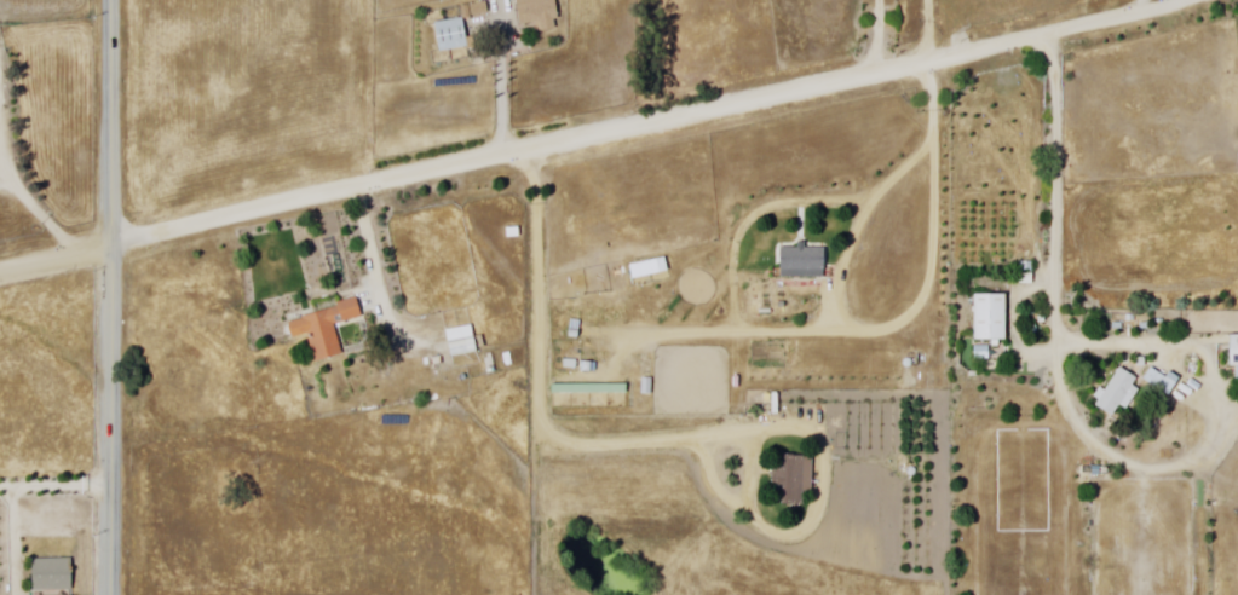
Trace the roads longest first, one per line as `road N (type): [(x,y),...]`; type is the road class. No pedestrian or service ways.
road 1 (residential): [(0,269),(109,237),(196,226),(1188,0)]
road 2 (tertiary): [(108,594),(110,0)]

